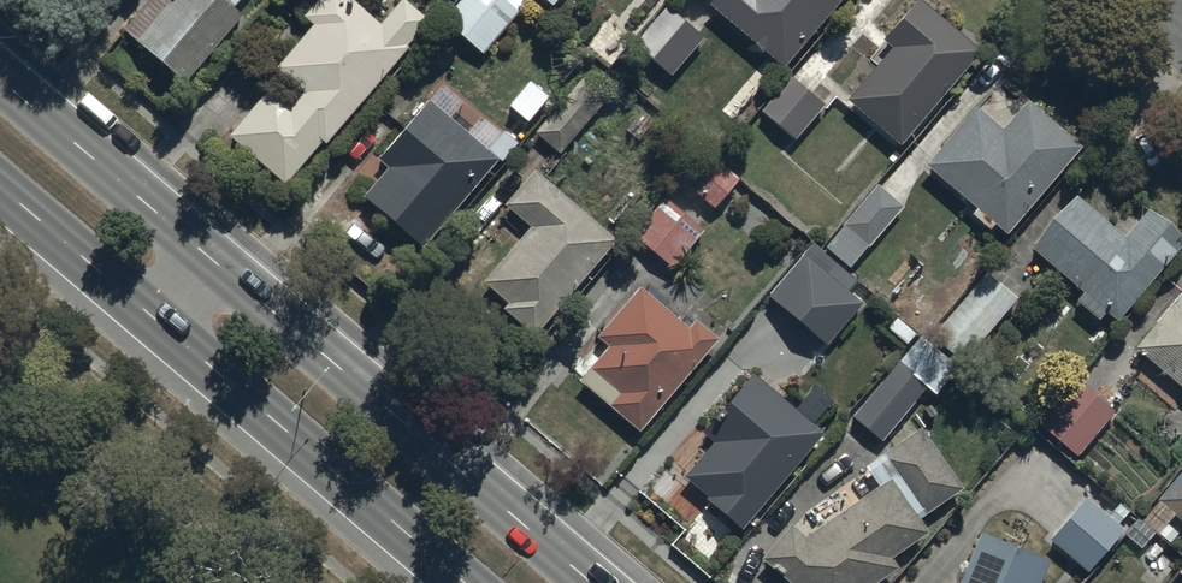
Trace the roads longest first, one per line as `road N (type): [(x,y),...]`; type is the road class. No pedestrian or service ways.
road 1 (primary): [(221,264),(595,582)]
road 2 (primary): [(467,582),(165,326)]
road 3 (primary): [(0,76),(221,264)]
road 4 (primary): [(165,326),(0,185)]

